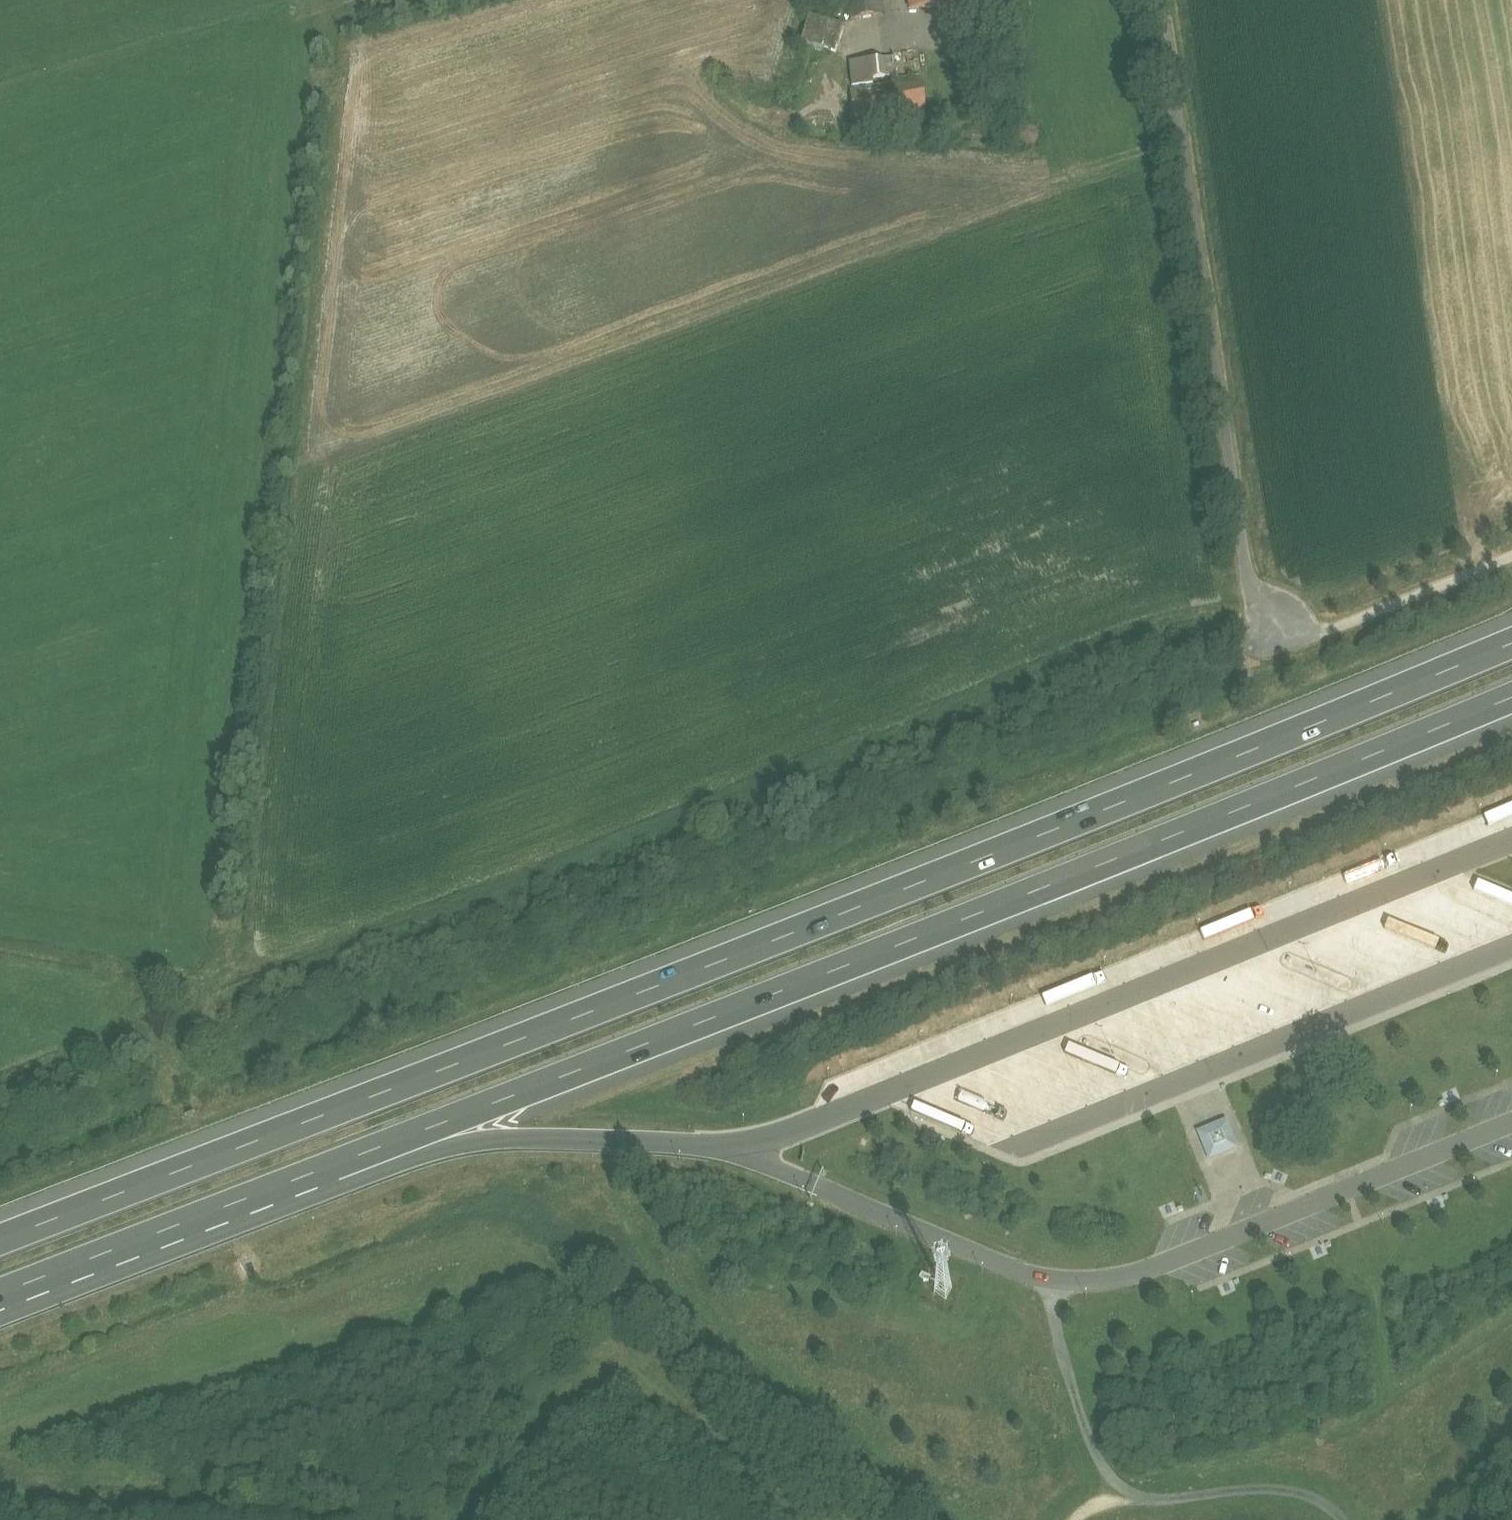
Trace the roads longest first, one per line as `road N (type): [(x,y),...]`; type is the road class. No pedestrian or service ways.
road 1 (motorway): [(1511,645),(1122,807),(0,1247)]
road 2 (motorway): [(0,1301),(1511,700)]
road 3 (residential): [(1279,633),(1257,584),(1165,0)]
road 4 (track): [(1279,633),(1333,631),(1511,556)]

